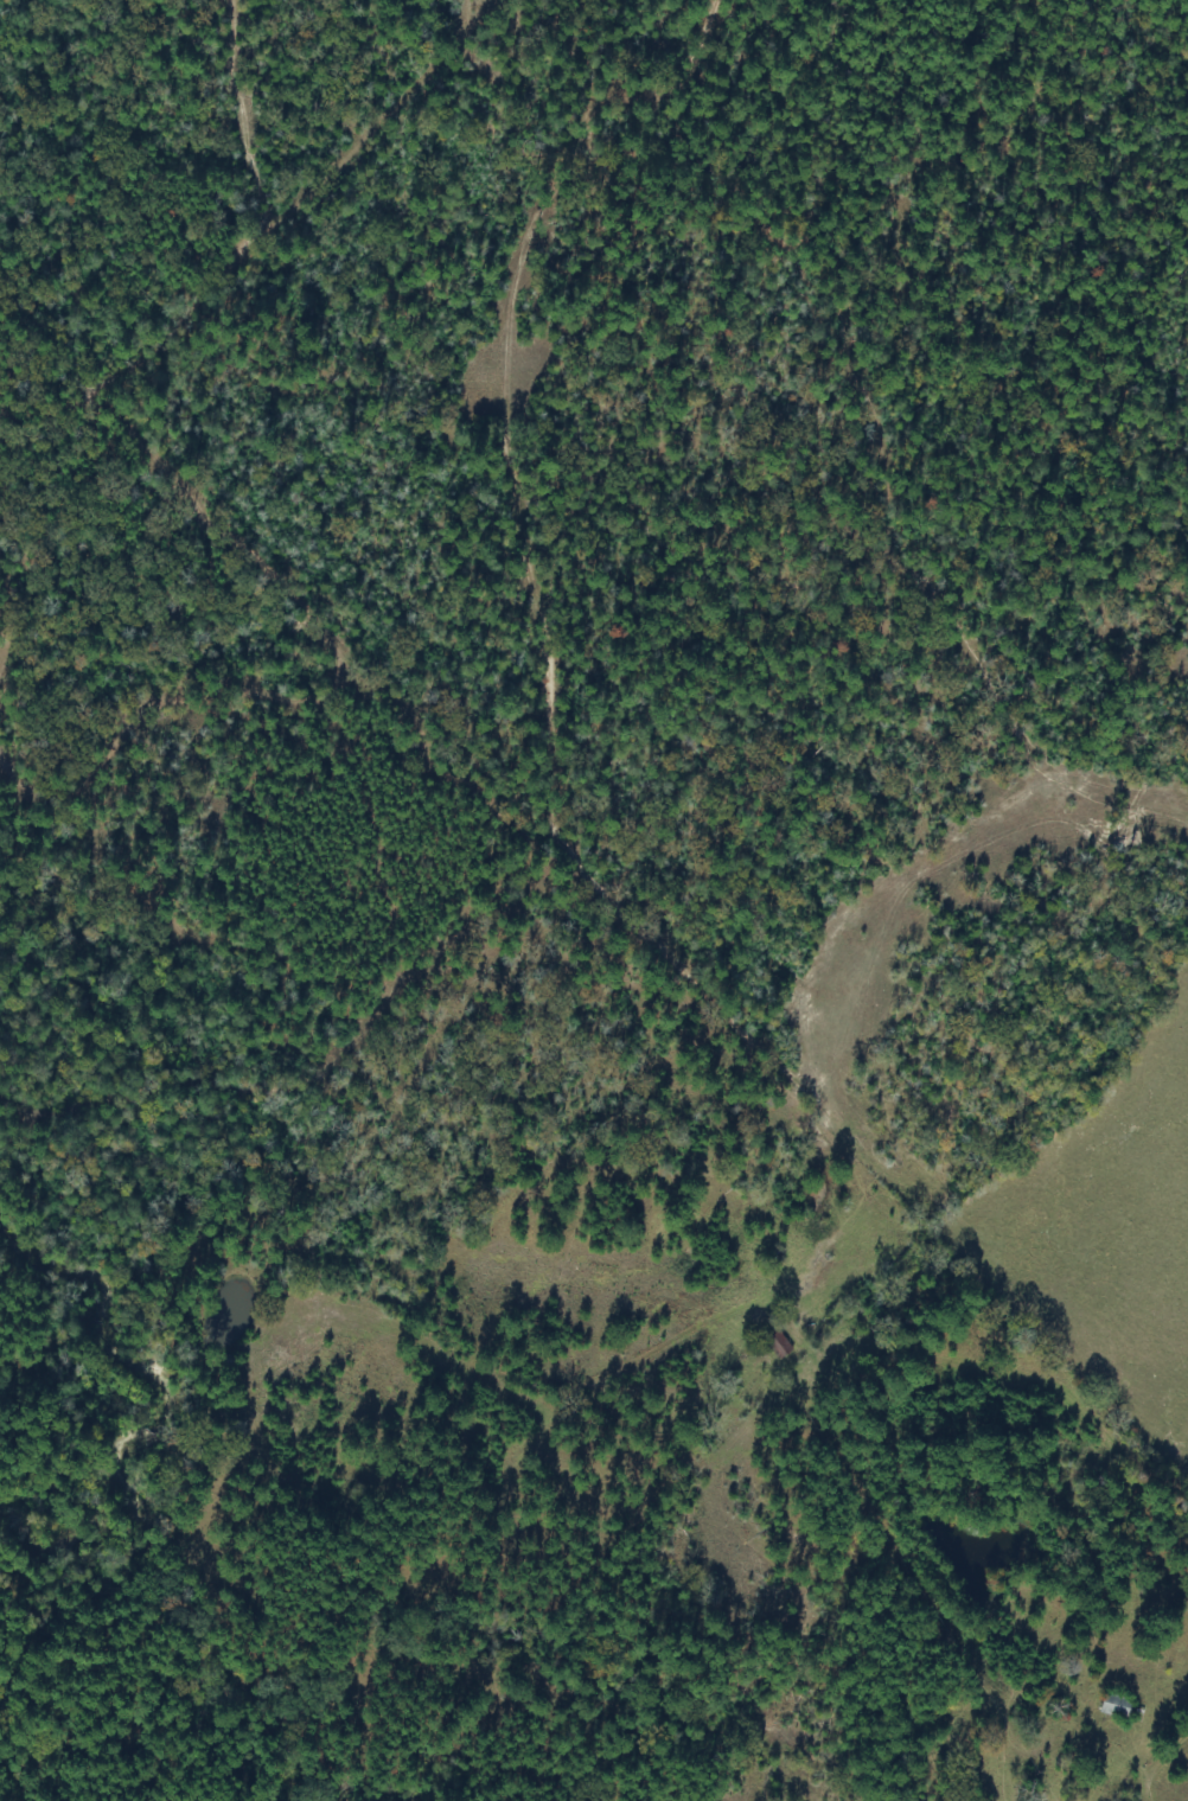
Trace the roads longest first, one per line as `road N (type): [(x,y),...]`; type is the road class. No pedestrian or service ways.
road 1 (residential): [(1187,1534),(1132,1471),(939,1394),(826,1400)]

